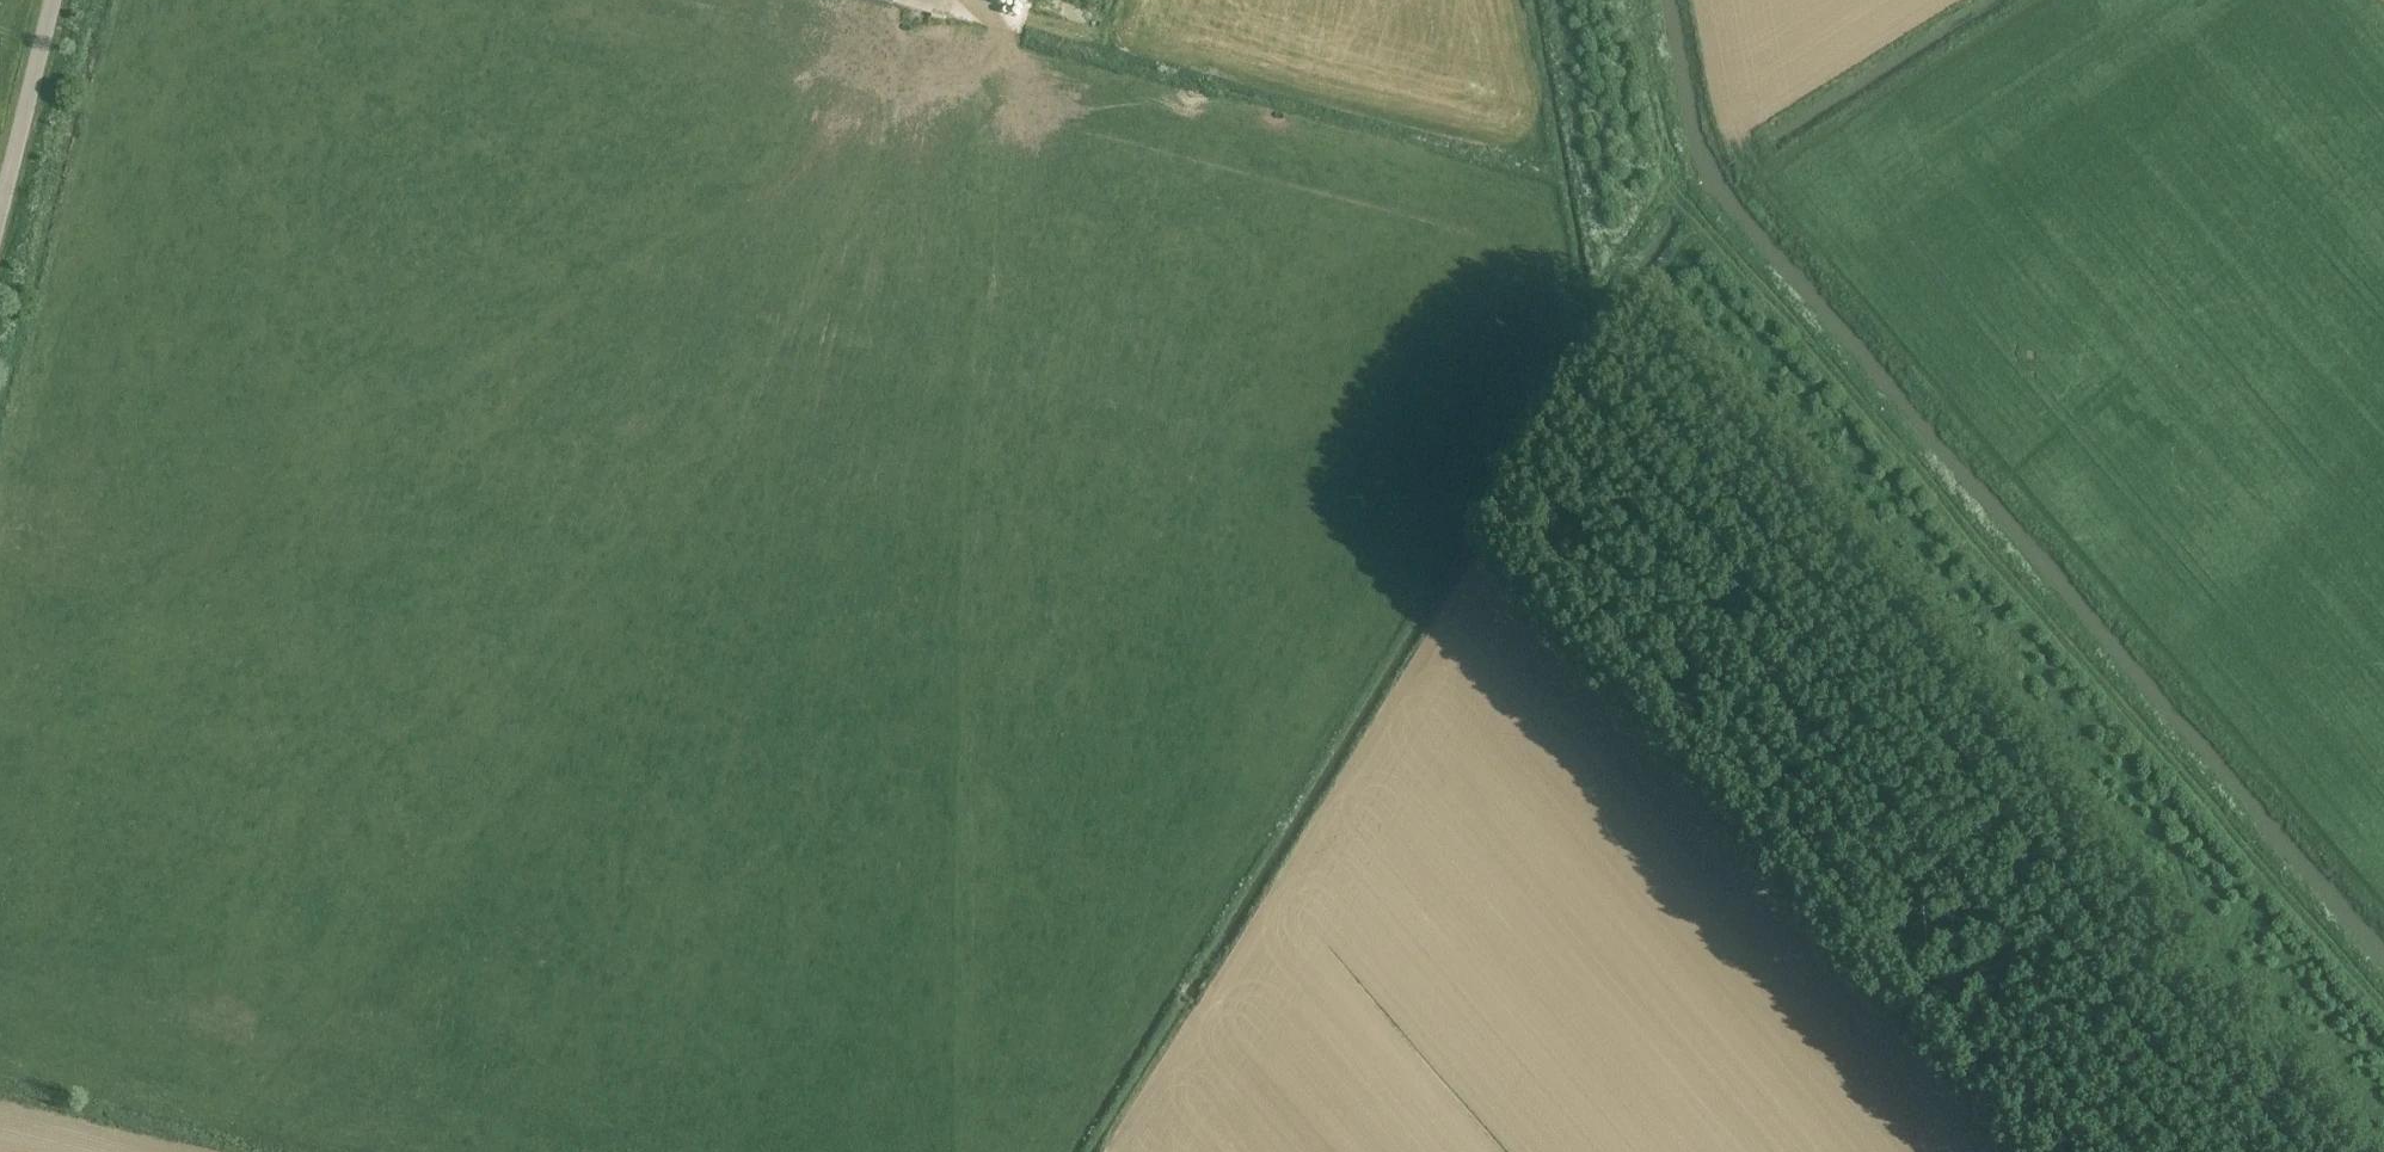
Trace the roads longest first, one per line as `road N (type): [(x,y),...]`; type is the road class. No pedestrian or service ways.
road 1 (track): [(2383,994),(1683,189)]
road 2 (unclassified): [(0,207),(52,0)]

